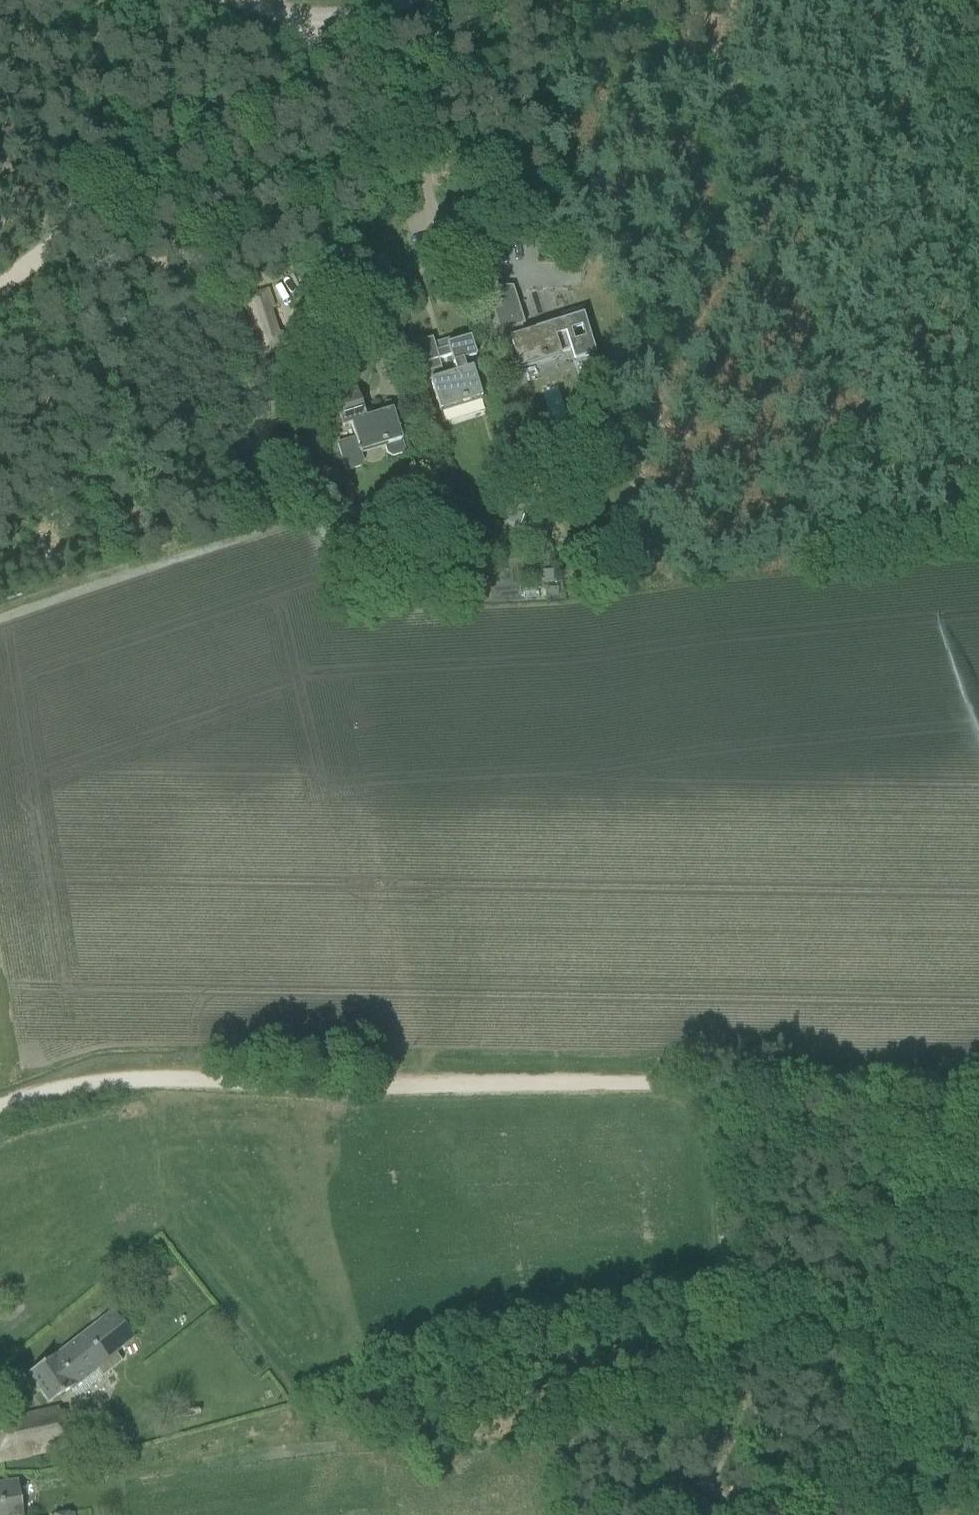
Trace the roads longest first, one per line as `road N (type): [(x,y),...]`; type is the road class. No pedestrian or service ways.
road 1 (track): [(0,1106),(110,1081),(385,1090),(978,1084)]
road 2 (track): [(0,290),(130,185),(339,44)]
road 3 (unclassified): [(424,0),(363,23),(339,44),(236,0)]

